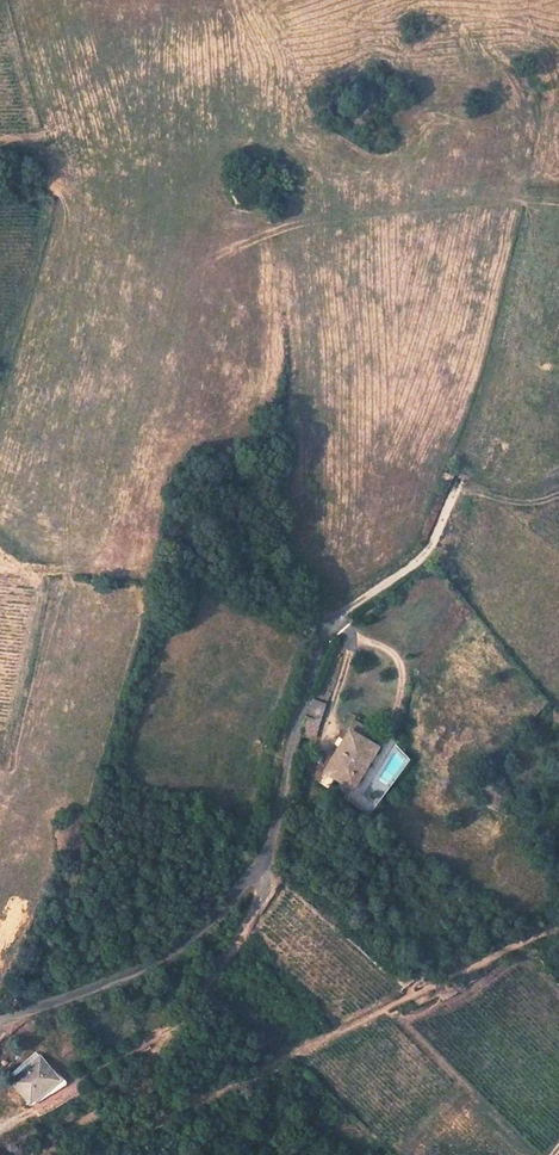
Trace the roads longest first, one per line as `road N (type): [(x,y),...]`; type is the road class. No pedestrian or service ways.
road 1 (track): [(12,717),(40,595),(31,572),(67,568),(88,554),(162,358),(218,263),(273,232),(330,217),(526,198),(558,203)]
road 2 (unclassified): [(0,1020),(145,967),(199,932),(260,869),(326,629),(347,612)]
road 3 (track): [(70,1154),(138,1136),(558,924)]
road 4 (track): [(347,612),(424,558),(462,489),(558,498)]

